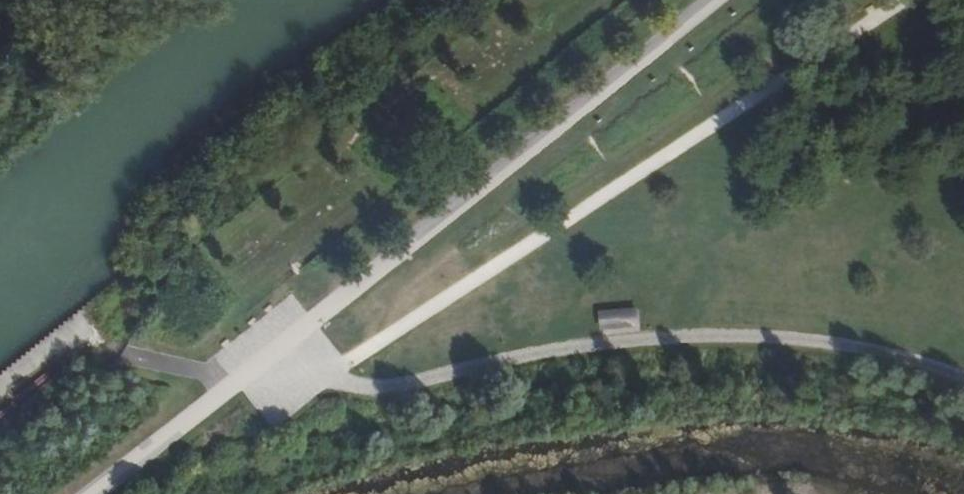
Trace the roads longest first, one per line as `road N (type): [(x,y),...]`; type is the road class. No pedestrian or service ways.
road 1 (track): [(963,380),(859,351),(737,338),(591,346),(368,390),(272,354)]
road 2 (track): [(909,0),(329,377)]

